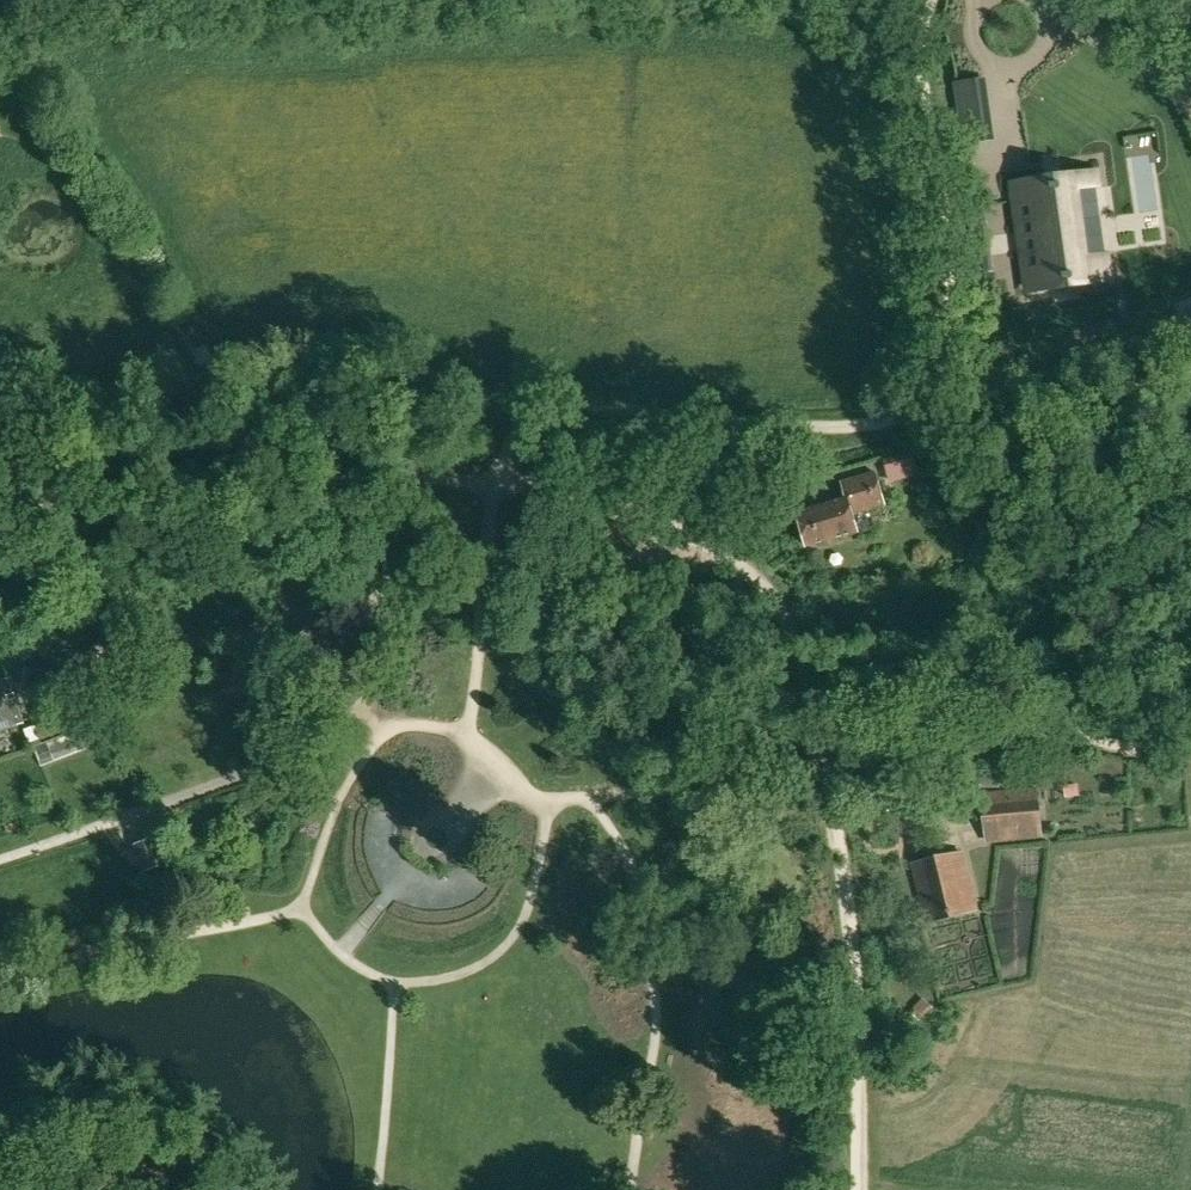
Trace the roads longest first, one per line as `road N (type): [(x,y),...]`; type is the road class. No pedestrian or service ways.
road 1 (track): [(928,1),(919,53),(946,240),(951,343),(944,383),(916,410),(872,427),(823,431),(557,405),(519,422),(505,485)]
road 2 (track): [(481,577),(387,594),(224,592),(138,604),(113,610),(93,658),(300,617)]
road 3 (track): [(817,753),(798,655),(755,573),(715,535),(685,517),(505,485)]
road 4 (track): [(858,1189),(854,960),(846,872),(817,753)]
road 5 (track): [(252,482),(0,515)]
road 6 (track): [(505,485),(383,476),(252,482)]

